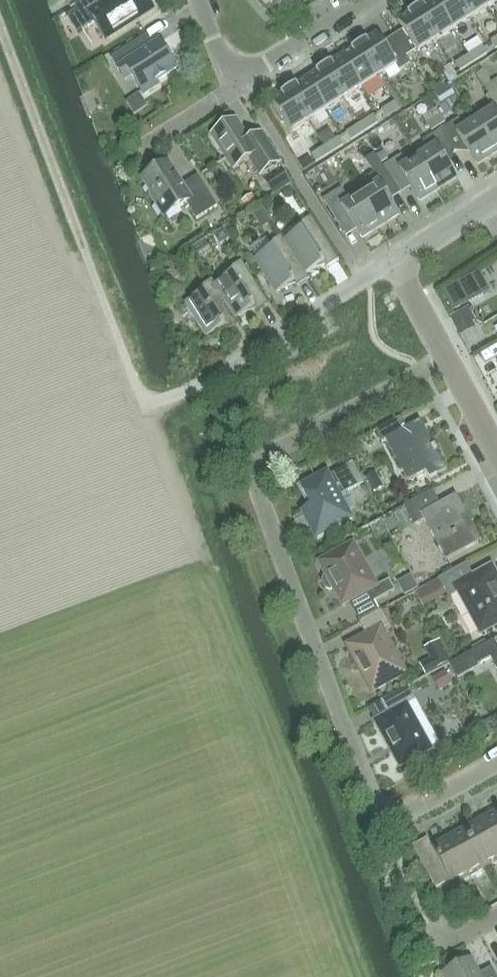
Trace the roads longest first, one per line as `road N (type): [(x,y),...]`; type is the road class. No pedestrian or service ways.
road 1 (residential): [(496,763),(412,811),(386,810),(368,794),(253,475),(270,452),(446,358)]
road 2 (residential): [(145,407),(200,384),(396,261)]
road 3 (residential): [(230,92),(371,0)]

